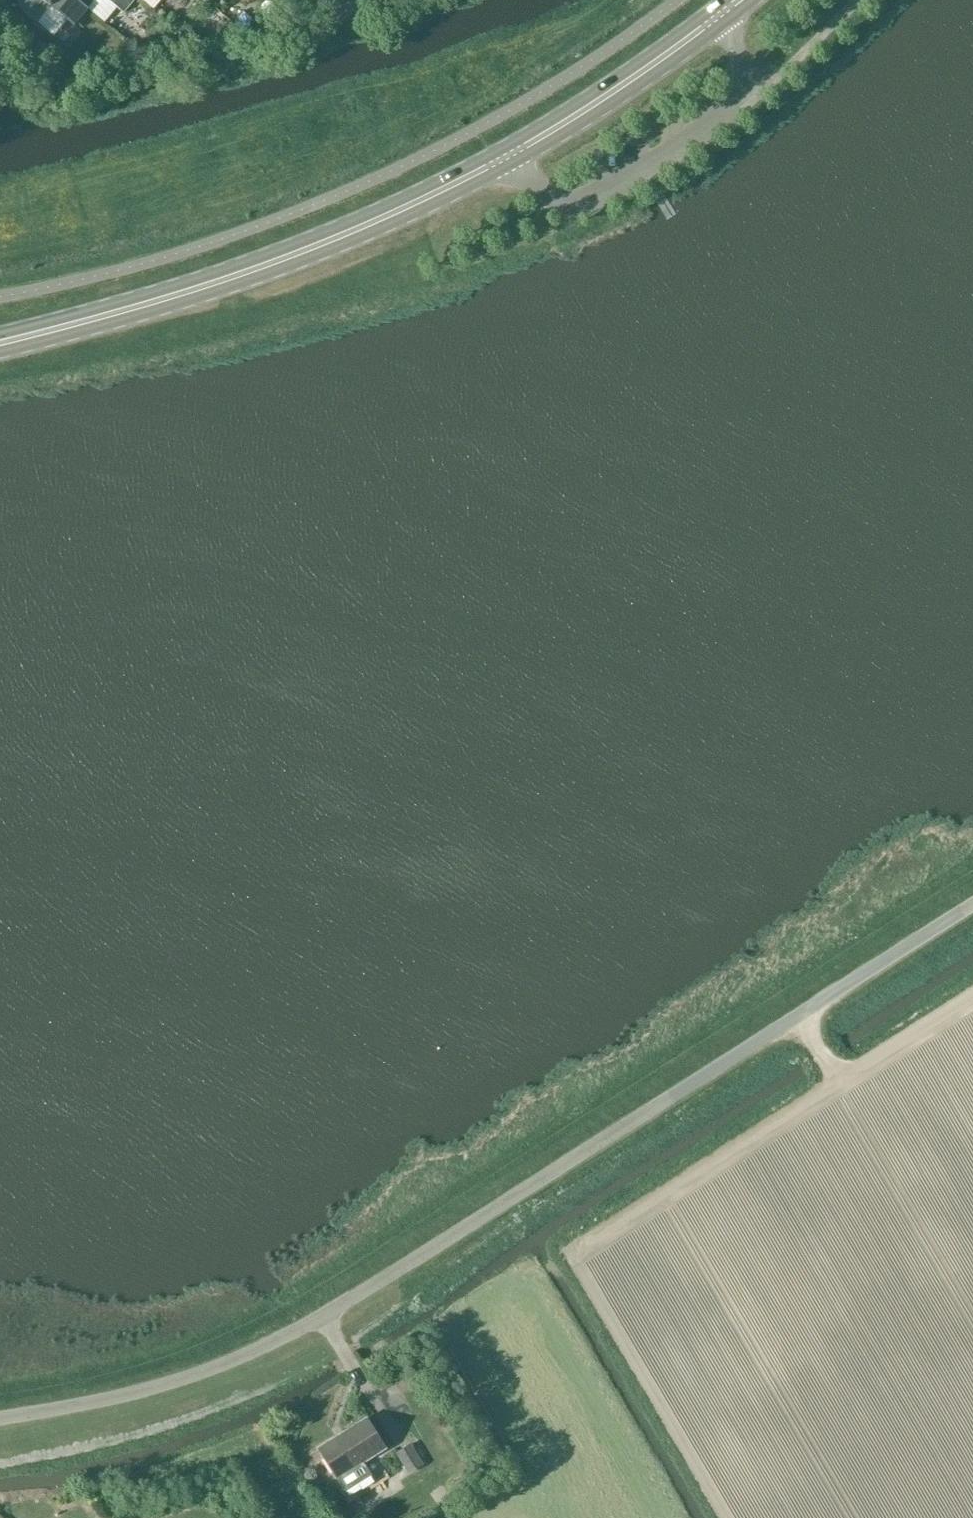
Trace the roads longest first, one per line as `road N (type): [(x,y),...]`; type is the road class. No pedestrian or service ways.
road 1 (unclassified): [(0,1419),(209,1370),(328,1314),(972,904)]
road 2 (primary): [(0,343),(164,302),(341,238),(572,119),(739,0)]

